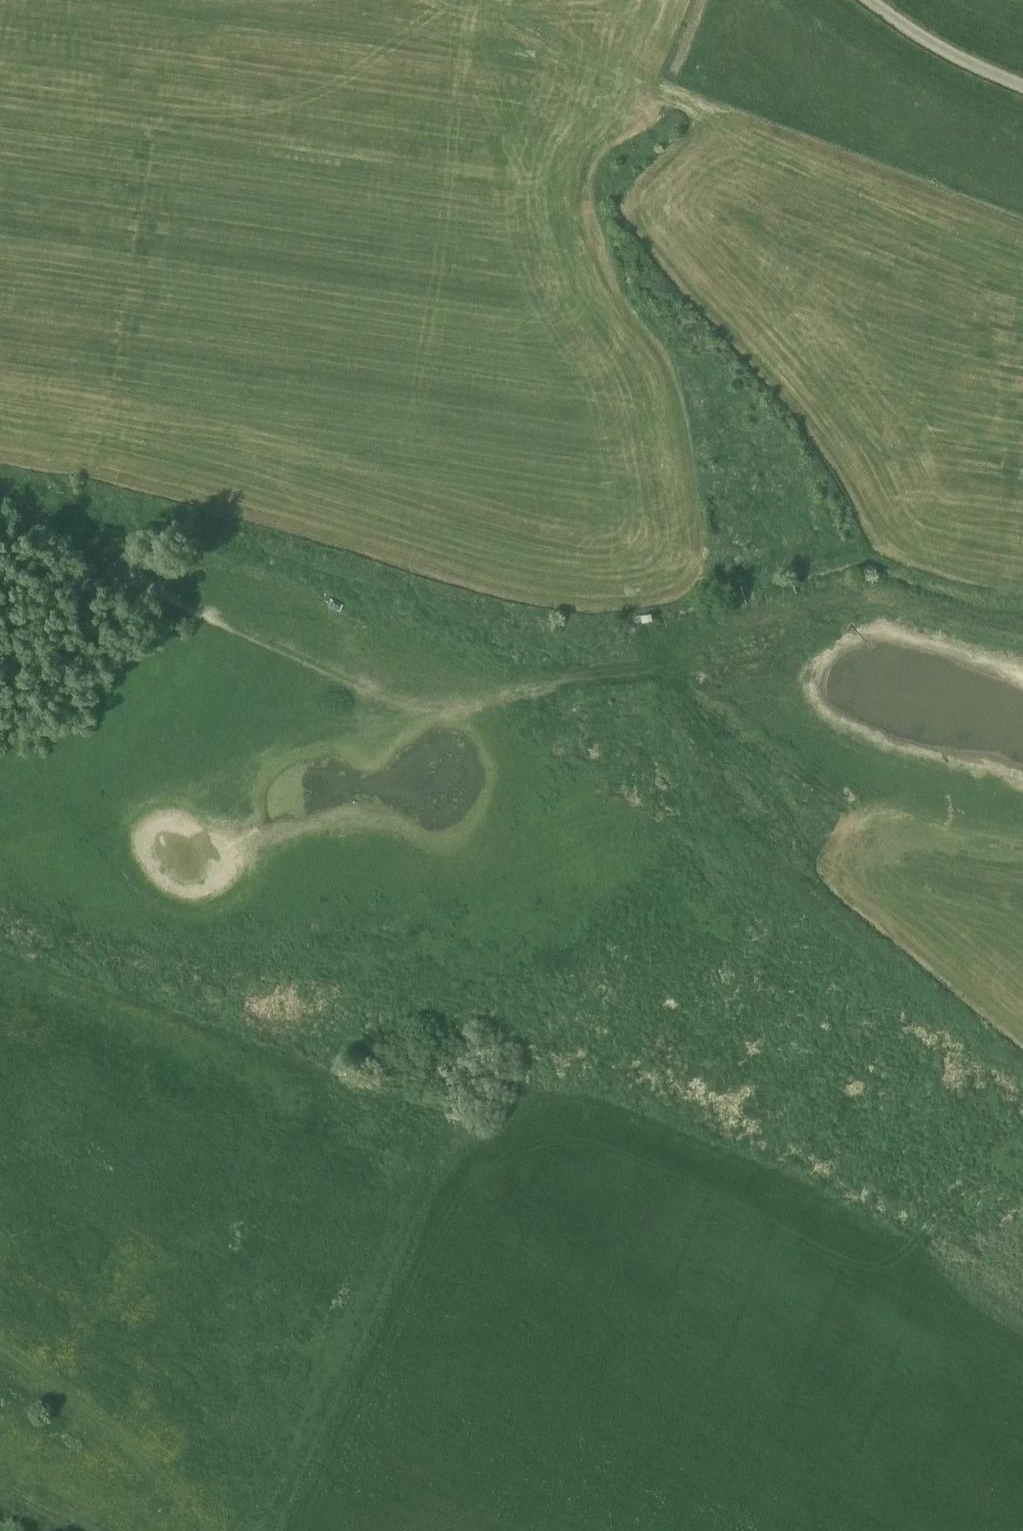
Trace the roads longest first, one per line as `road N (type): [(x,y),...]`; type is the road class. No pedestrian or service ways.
road 1 (track): [(0,1458),(161,1530)]
road 2 (unclassified): [(1022,88),(935,45),(872,0)]

